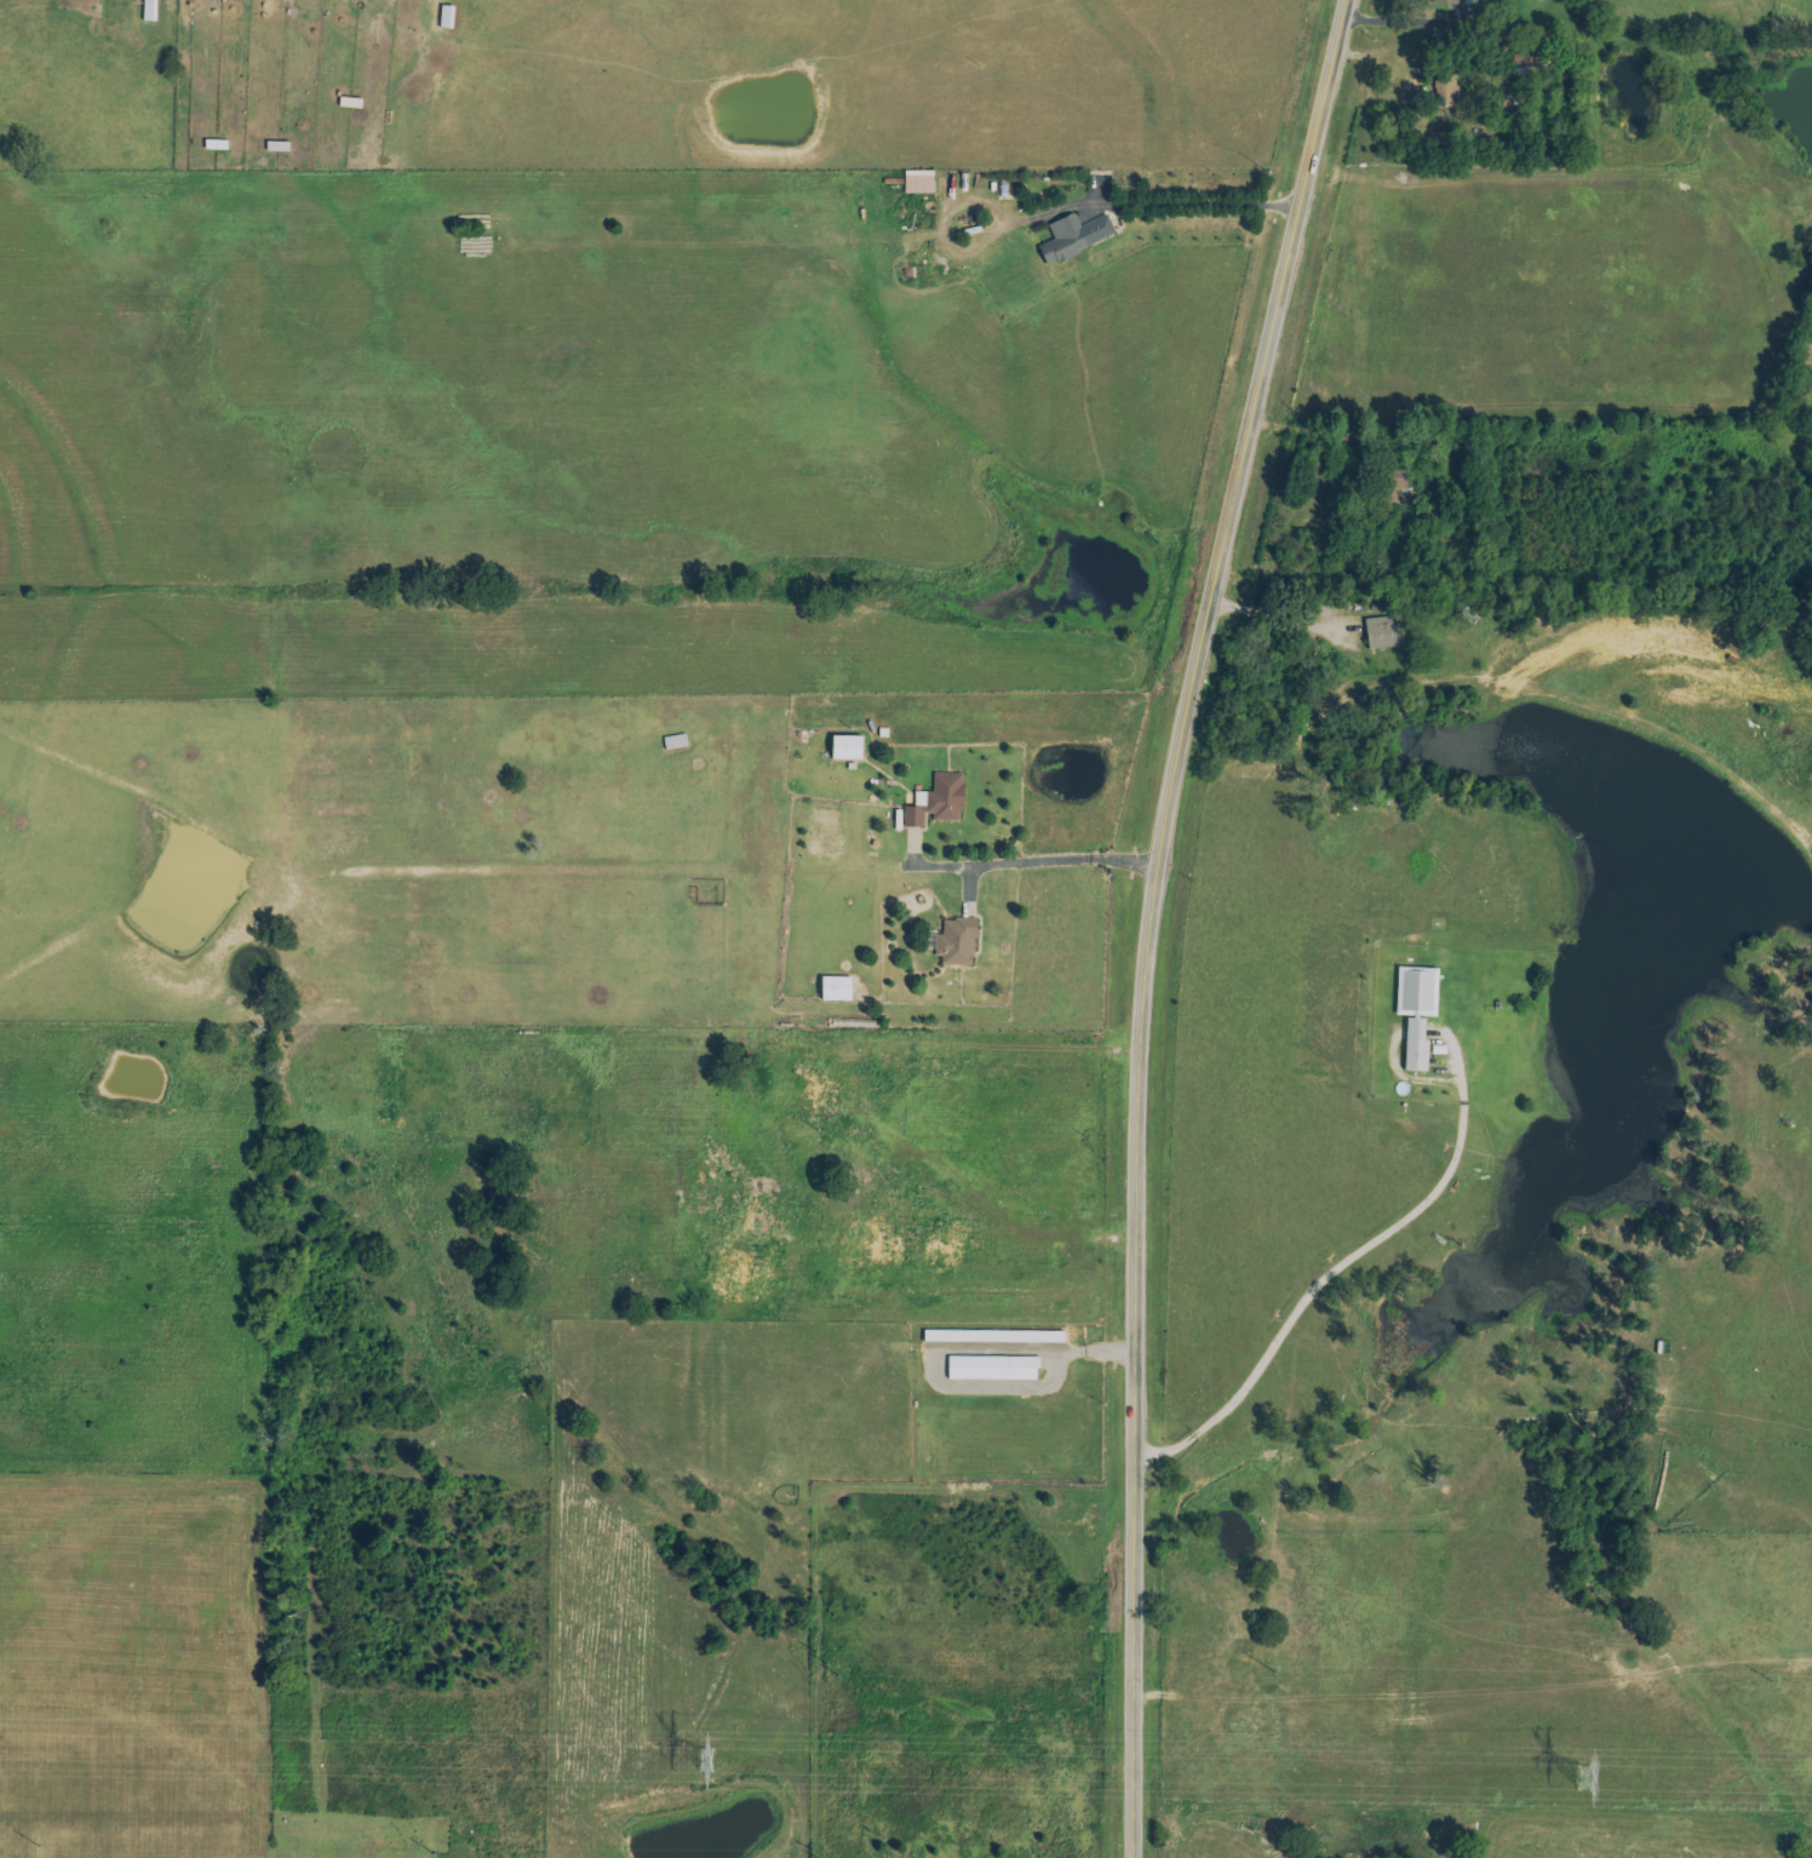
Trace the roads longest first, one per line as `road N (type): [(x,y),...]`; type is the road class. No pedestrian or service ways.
road 1 (tertiary): [(1352,0),(1158,845),(1139,1017),(1137,1857)]

